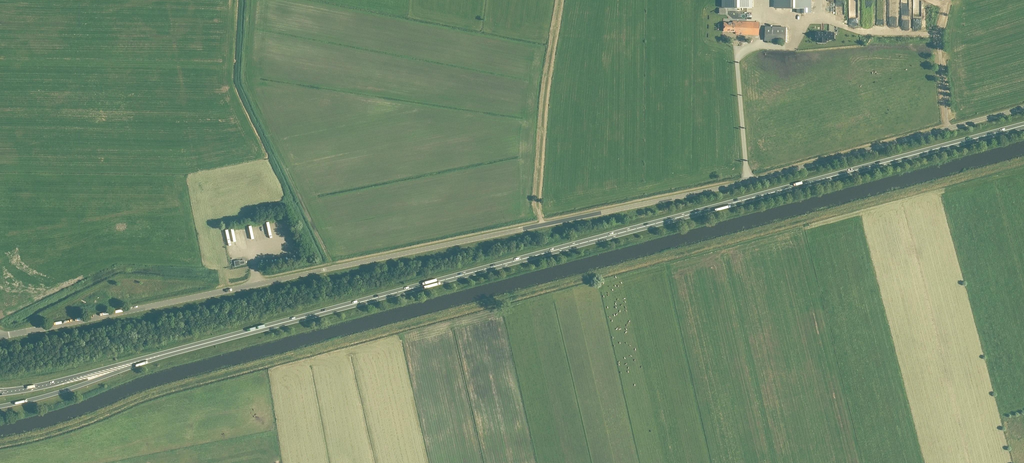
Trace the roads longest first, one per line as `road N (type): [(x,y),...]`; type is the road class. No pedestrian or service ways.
road 1 (unclassified): [(0,337),(681,197),(1023,109)]
road 2 (trunk): [(163,355),(1023,125)]
road 3 (track): [(560,0),(540,152),(542,226)]
road 4 (trunk): [(0,406),(163,355)]
road 5 (trunk): [(163,355),(0,393)]
road 6 (track): [(947,0),(939,47),(948,129)]

